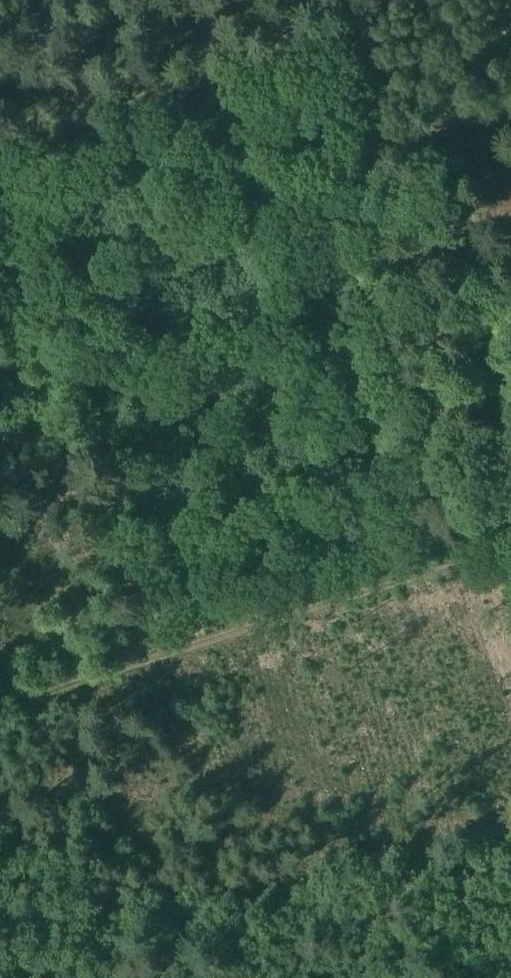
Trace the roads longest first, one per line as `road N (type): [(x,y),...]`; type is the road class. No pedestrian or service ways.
road 1 (track): [(0,707),(510,553)]

